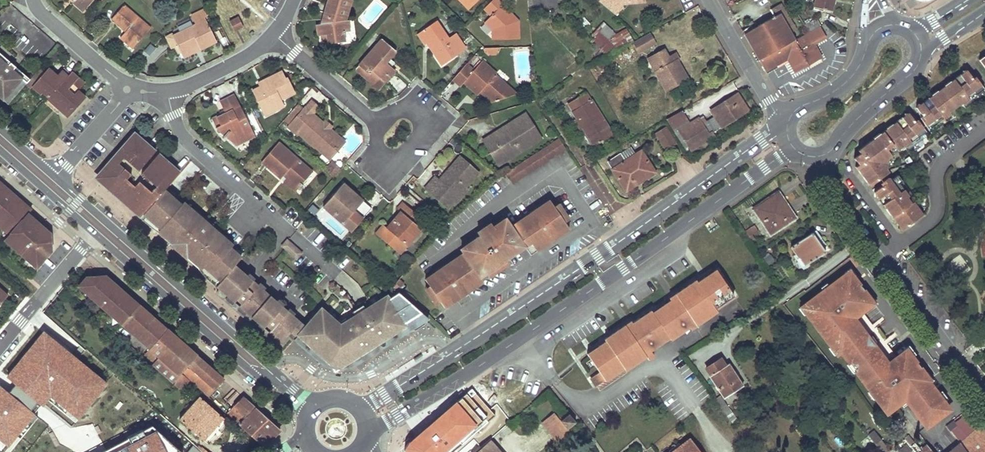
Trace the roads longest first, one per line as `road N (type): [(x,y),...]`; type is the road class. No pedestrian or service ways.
road 1 (primary): [(788,122),(598,258),(373,402),(355,404)]
road 2 (primary): [(367,435),(795,150)]
road 3 (secondary): [(312,410),(101,231)]
road 4 (residential): [(880,254),(936,215),(937,163),(984,126)]
road 5 (residential): [(984,397),(880,254)]
road 6 (residential): [(170,90),(187,145),(247,196),(248,220)]
road 7 (residential): [(0,346),(101,231)]
road 8 (residential): [(372,119),(375,152),(391,166),(430,121),(410,105),(399,110)]
road 9 (tertiary): [(789,119),(774,110),(710,0)]
road 10 (primary): [(828,153),(920,57)]
road 11 (residential): [(127,90),(33,0)]
road 12 (residential): [(273,35),(372,119)]
road 13 (residential): [(48,181),(127,90)]

